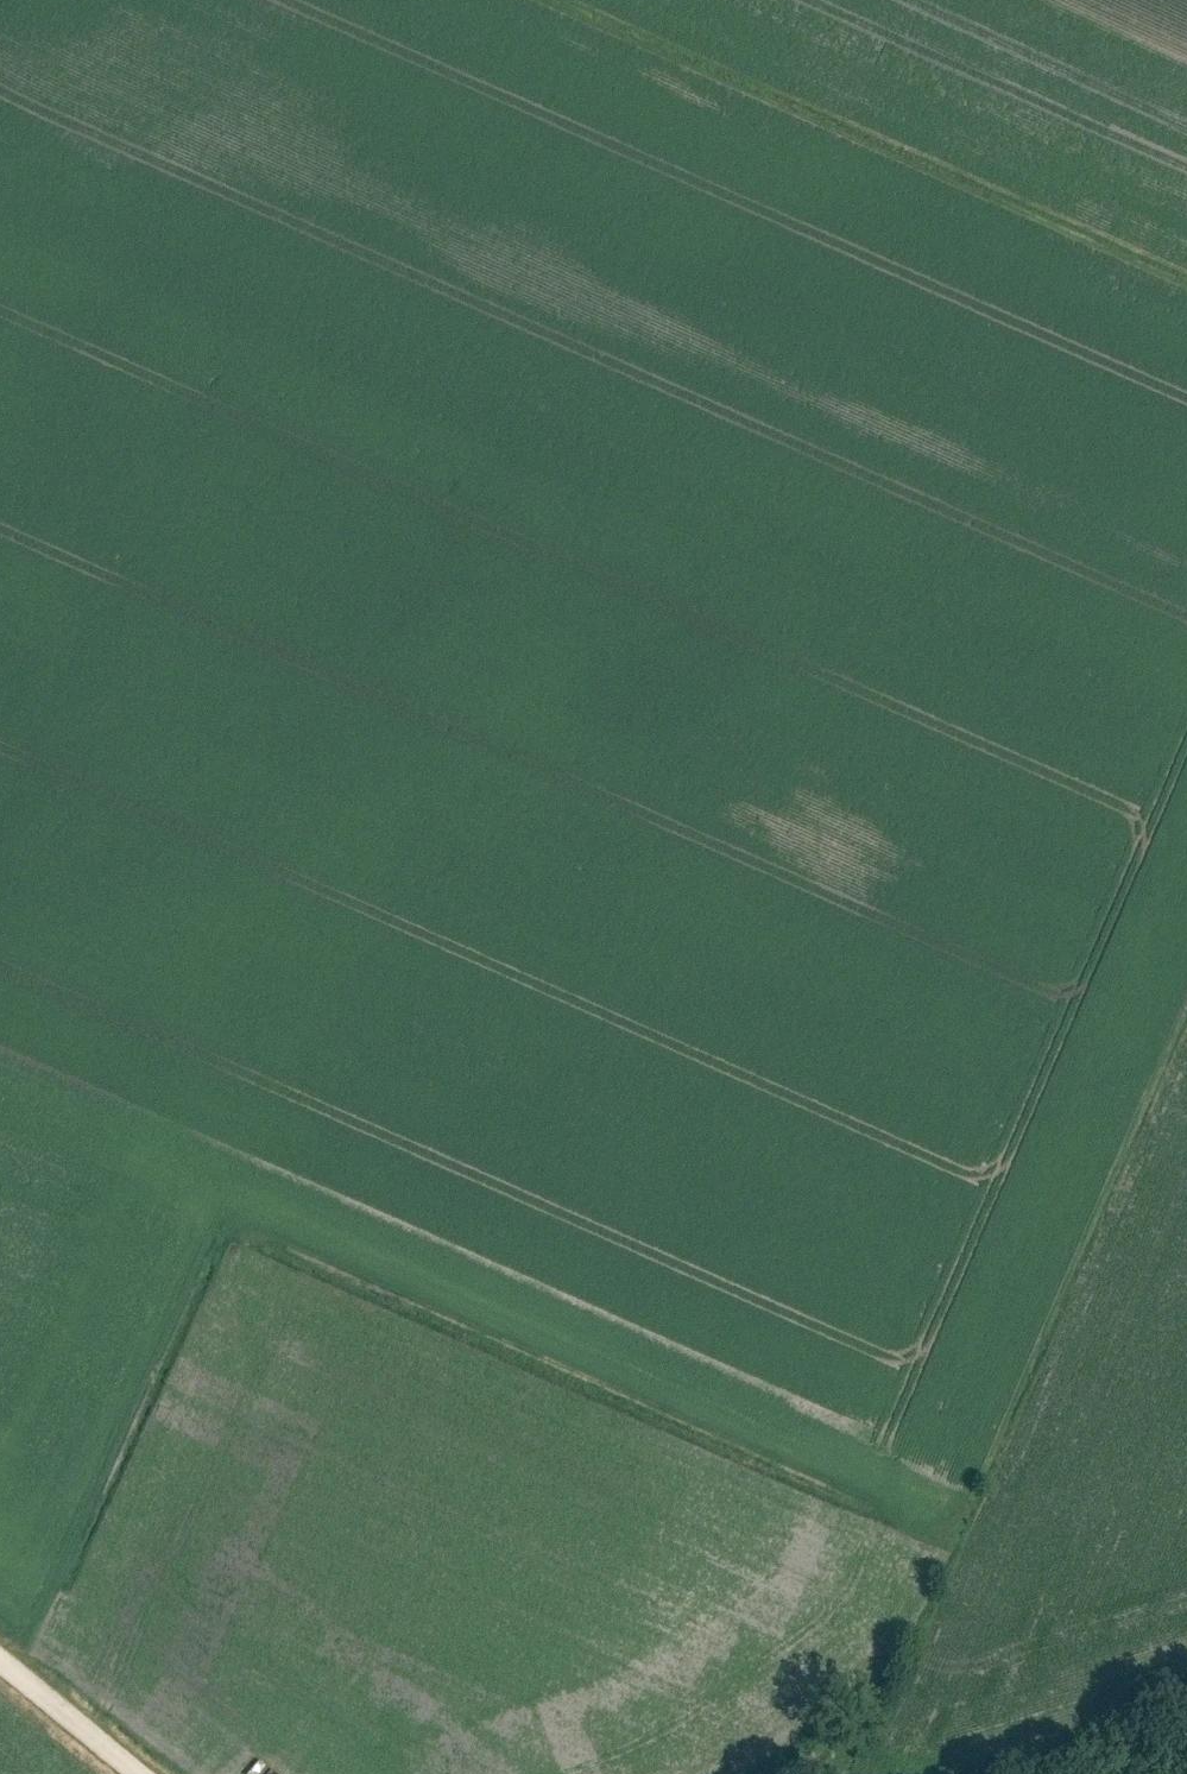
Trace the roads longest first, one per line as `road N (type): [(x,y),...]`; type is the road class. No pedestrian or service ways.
road 1 (track): [(141,1773),(0,1657)]
road 2 (unclassified): [(1186,1734),(1041,1773)]

